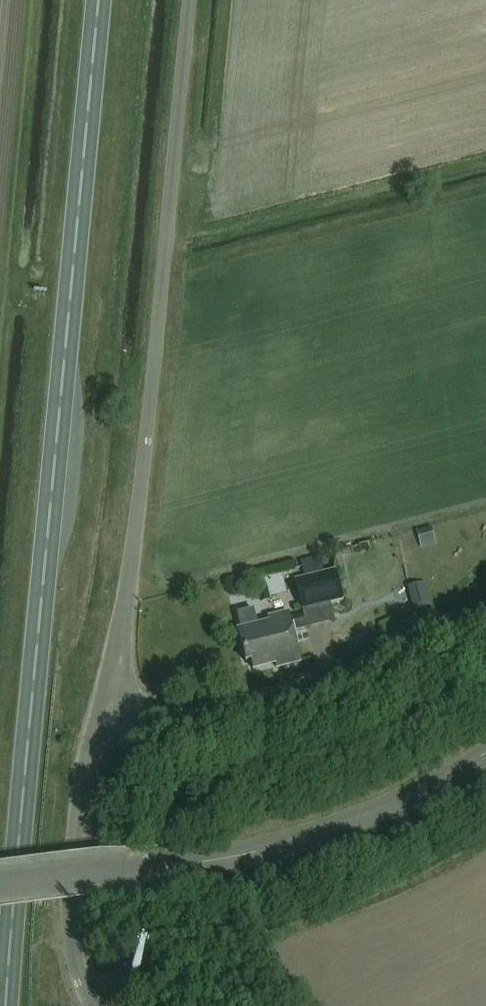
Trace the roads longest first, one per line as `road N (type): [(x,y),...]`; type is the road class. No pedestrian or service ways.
road 1 (trunk): [(2,1005),(92,0)]
road 2 (unclassified): [(108,710),(132,555),(186,0)]
road 3 (unclassified): [(0,892),(261,856),(412,801),(485,756)]
road 4 (unclassified): [(108,710),(212,712),(403,659),(485,613)]
road 5 (unclassified): [(89,1005),(71,938),(74,857),(84,772),(108,710)]

